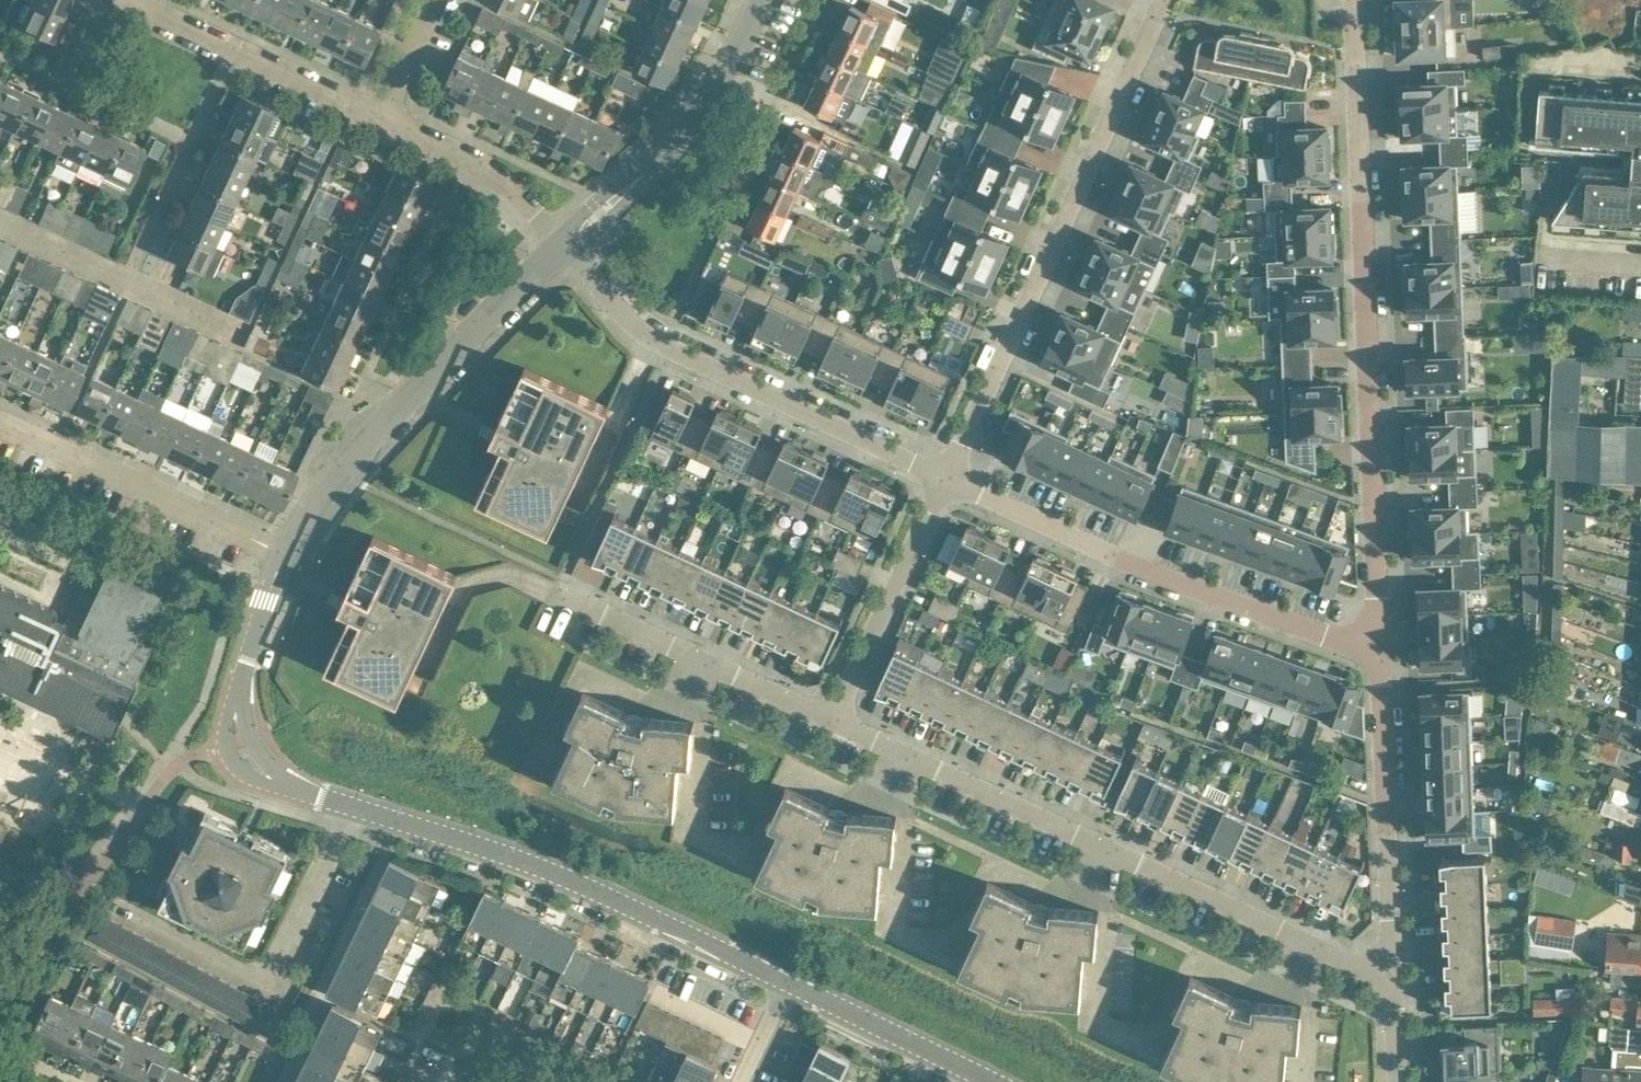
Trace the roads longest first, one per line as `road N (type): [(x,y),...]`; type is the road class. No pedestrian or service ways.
road 1 (residential): [(1396,988),(840,728)]
road 2 (residential): [(239,741),(259,769),(293,788),(543,869),(787,983)]
road 3 (residential): [(1382,650),(1358,67)]
road 4 (residential): [(950,482),(1165,0)]
road 5 (residential): [(1382,650),(1118,560),(950,482)]
road 6 (residential): [(950,482),(672,353),(642,334),(560,247)]
road 7 (residential): [(286,554),(338,471),(560,247)]
road 8 (residential): [(1396,988),(1382,650)]
road 9 (residential): [(560,247),(704,109),(764,0)]
road 10 (residential): [(286,554),(0,421)]
road 11 (residential): [(840,728),(567,599)]
road 12 (residential): [(389,121),(157,14),(144,0)]
road 13 (residential): [(840,728),(950,482)]
road 14 (residential): [(787,983),(982,1077)]
road 15 (residential): [(560,247),(494,177),(389,121)]
road 16 (residential): [(239,741),(245,673),(286,554)]
road 17 (residential): [(389,121),(445,0)]

